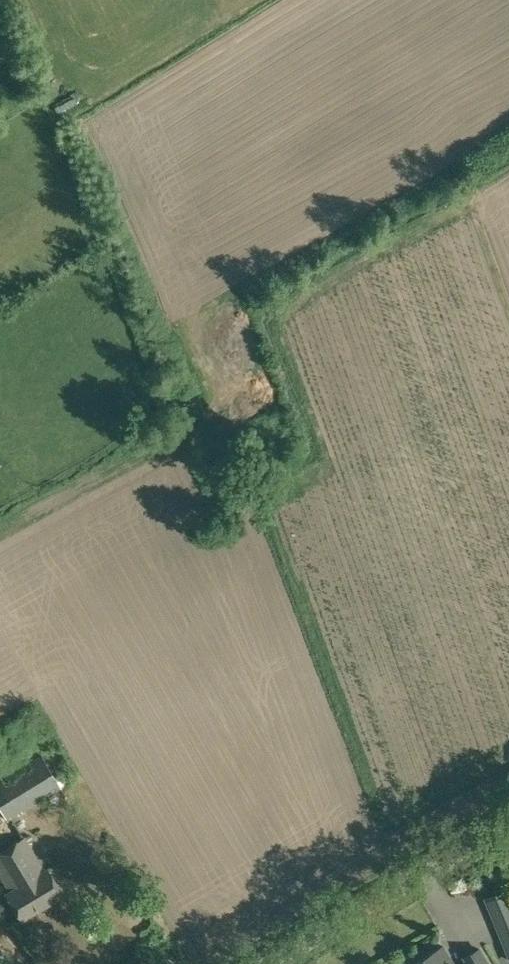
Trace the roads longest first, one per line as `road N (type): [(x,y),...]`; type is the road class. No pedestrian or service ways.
road 1 (unclassified): [(271,963),(508,828)]

